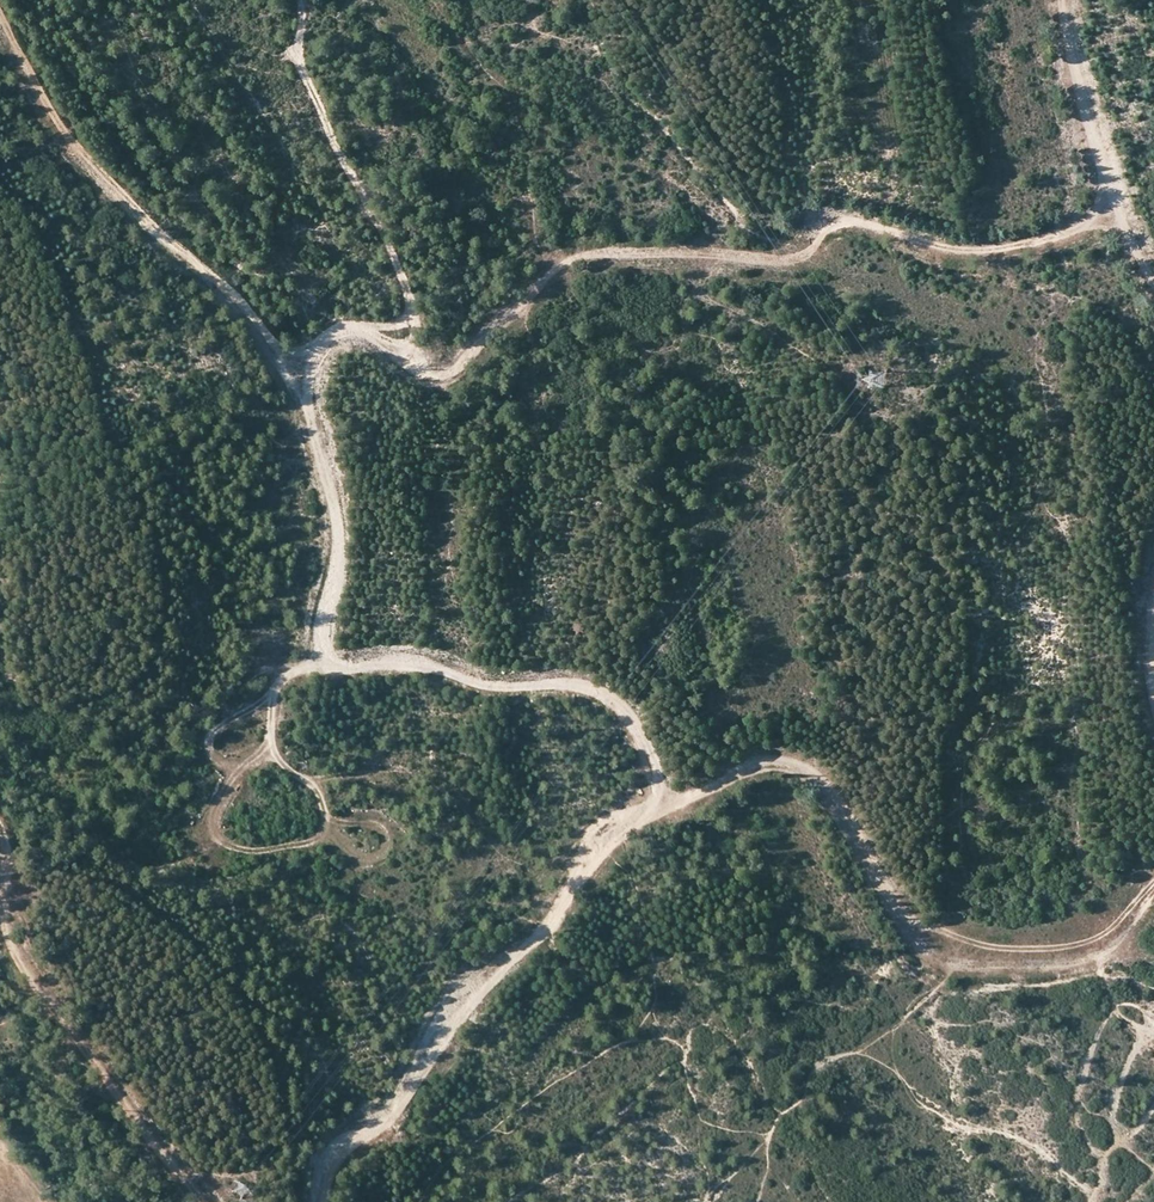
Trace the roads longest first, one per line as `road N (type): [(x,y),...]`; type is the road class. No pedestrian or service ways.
road 1 (track): [(318,1201),(324,1164),(390,1116),(448,1016),(554,923),(601,838),(741,770),(775,766),(799,776),(834,809),(893,920),(911,942),(955,966),(1108,954),(1153,891)]
road 2 (track): [(668,805),(637,727),(592,689),(494,686),(406,659),(345,666),(328,660),(322,625),(336,540),(308,392),(215,286),(148,233),(58,131),(0,26)]
road 3 (track): [(308,392),(321,353),(361,336),(425,374),(449,372),(575,262),(790,259),(841,224),(985,251),(1077,229),(1115,199),(1153,276)]
road 4 (track): [(0,832),(17,955),(61,1025),(204,1201)]
road 5 (track): [(425,374),(415,307),(299,62),(308,0)]
road 6 (track): [(1115,199),(1064,0)]

